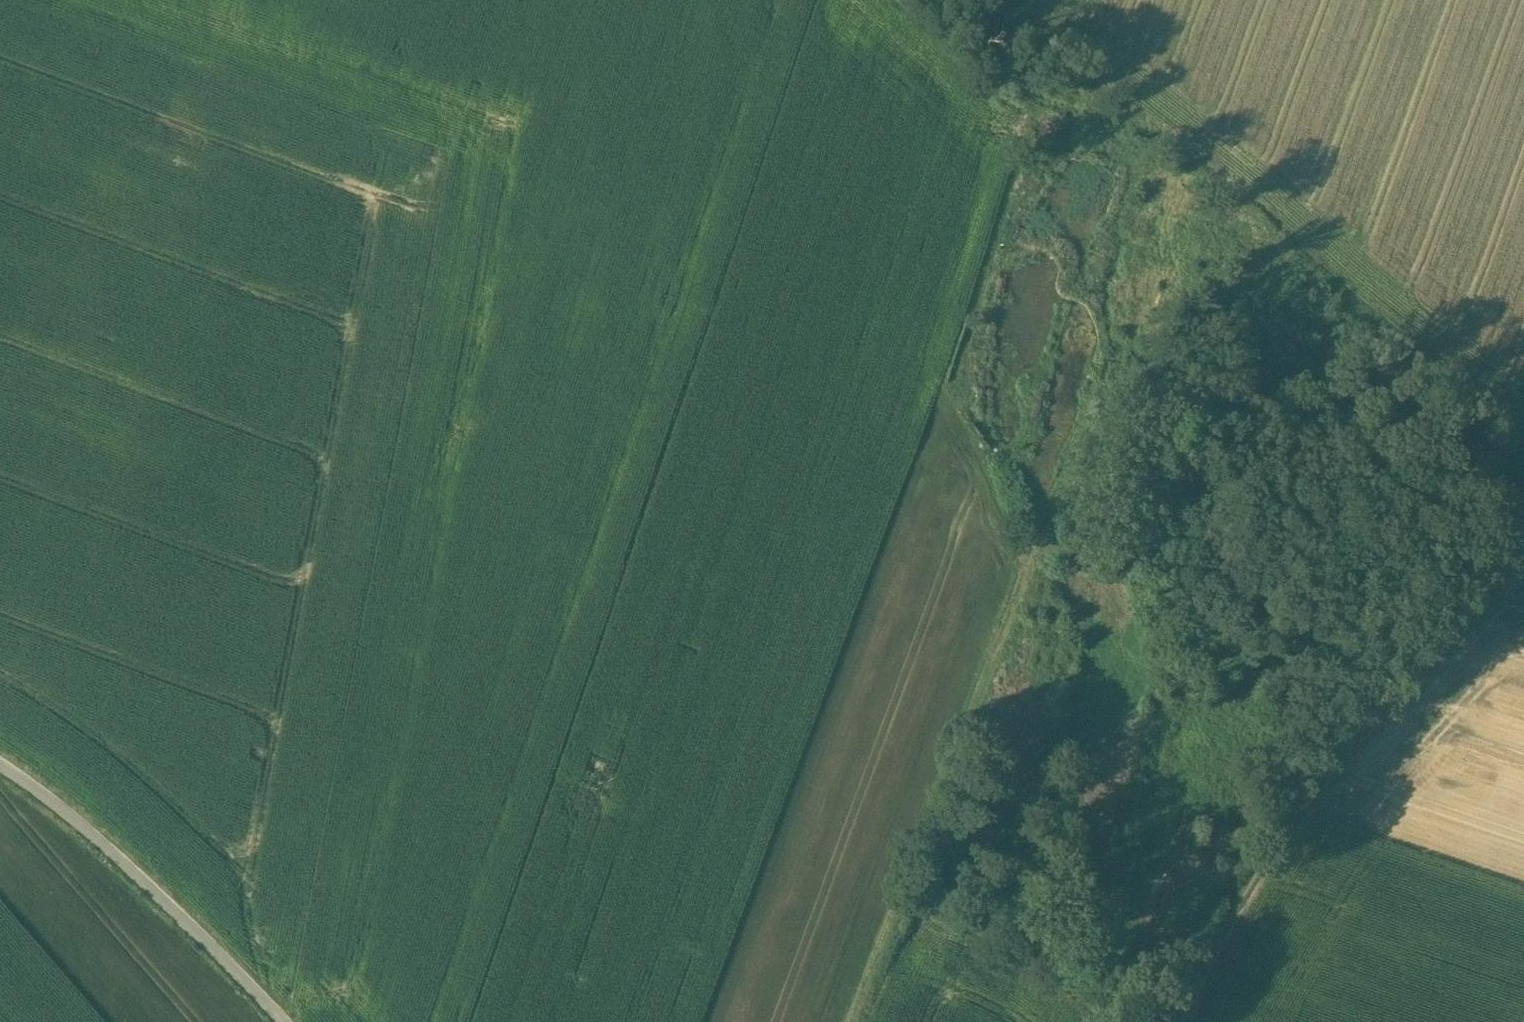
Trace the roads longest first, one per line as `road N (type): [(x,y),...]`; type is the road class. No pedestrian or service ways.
road 1 (residential): [(0,764),(58,804),(282,1021)]

